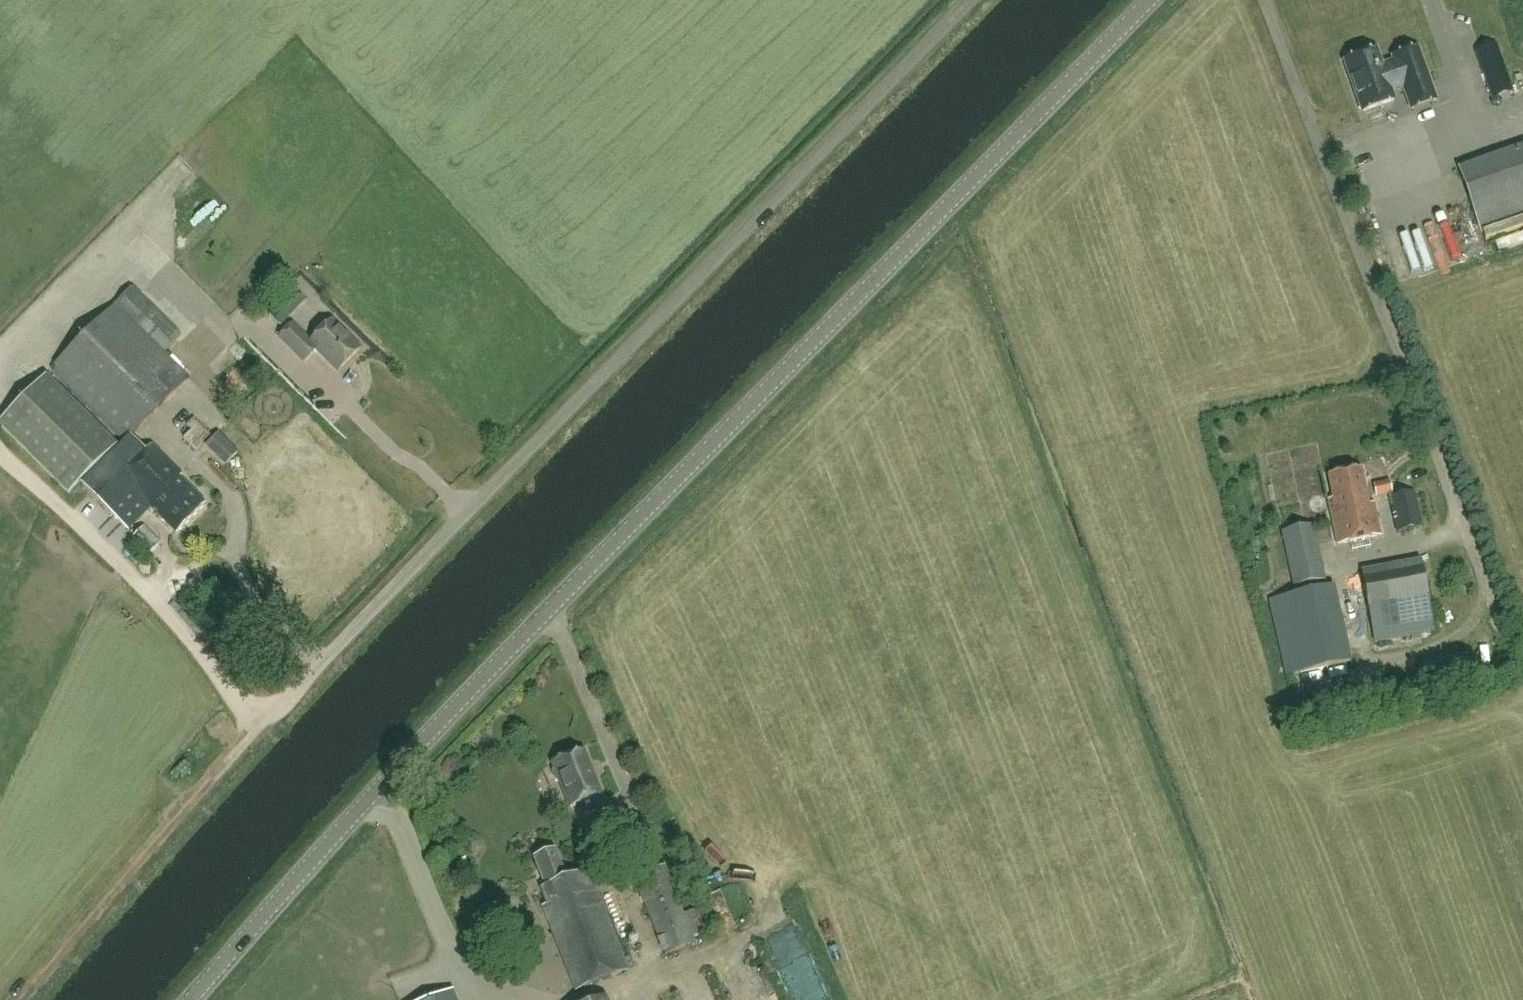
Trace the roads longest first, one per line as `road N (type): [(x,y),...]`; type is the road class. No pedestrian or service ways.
road 1 (tertiary): [(199,999),(533,629),(1151,0)]
road 2 (unclassified): [(25,999),(252,740),(969,0)]
road 3 (unclassified): [(1467,513),(1273,0)]

